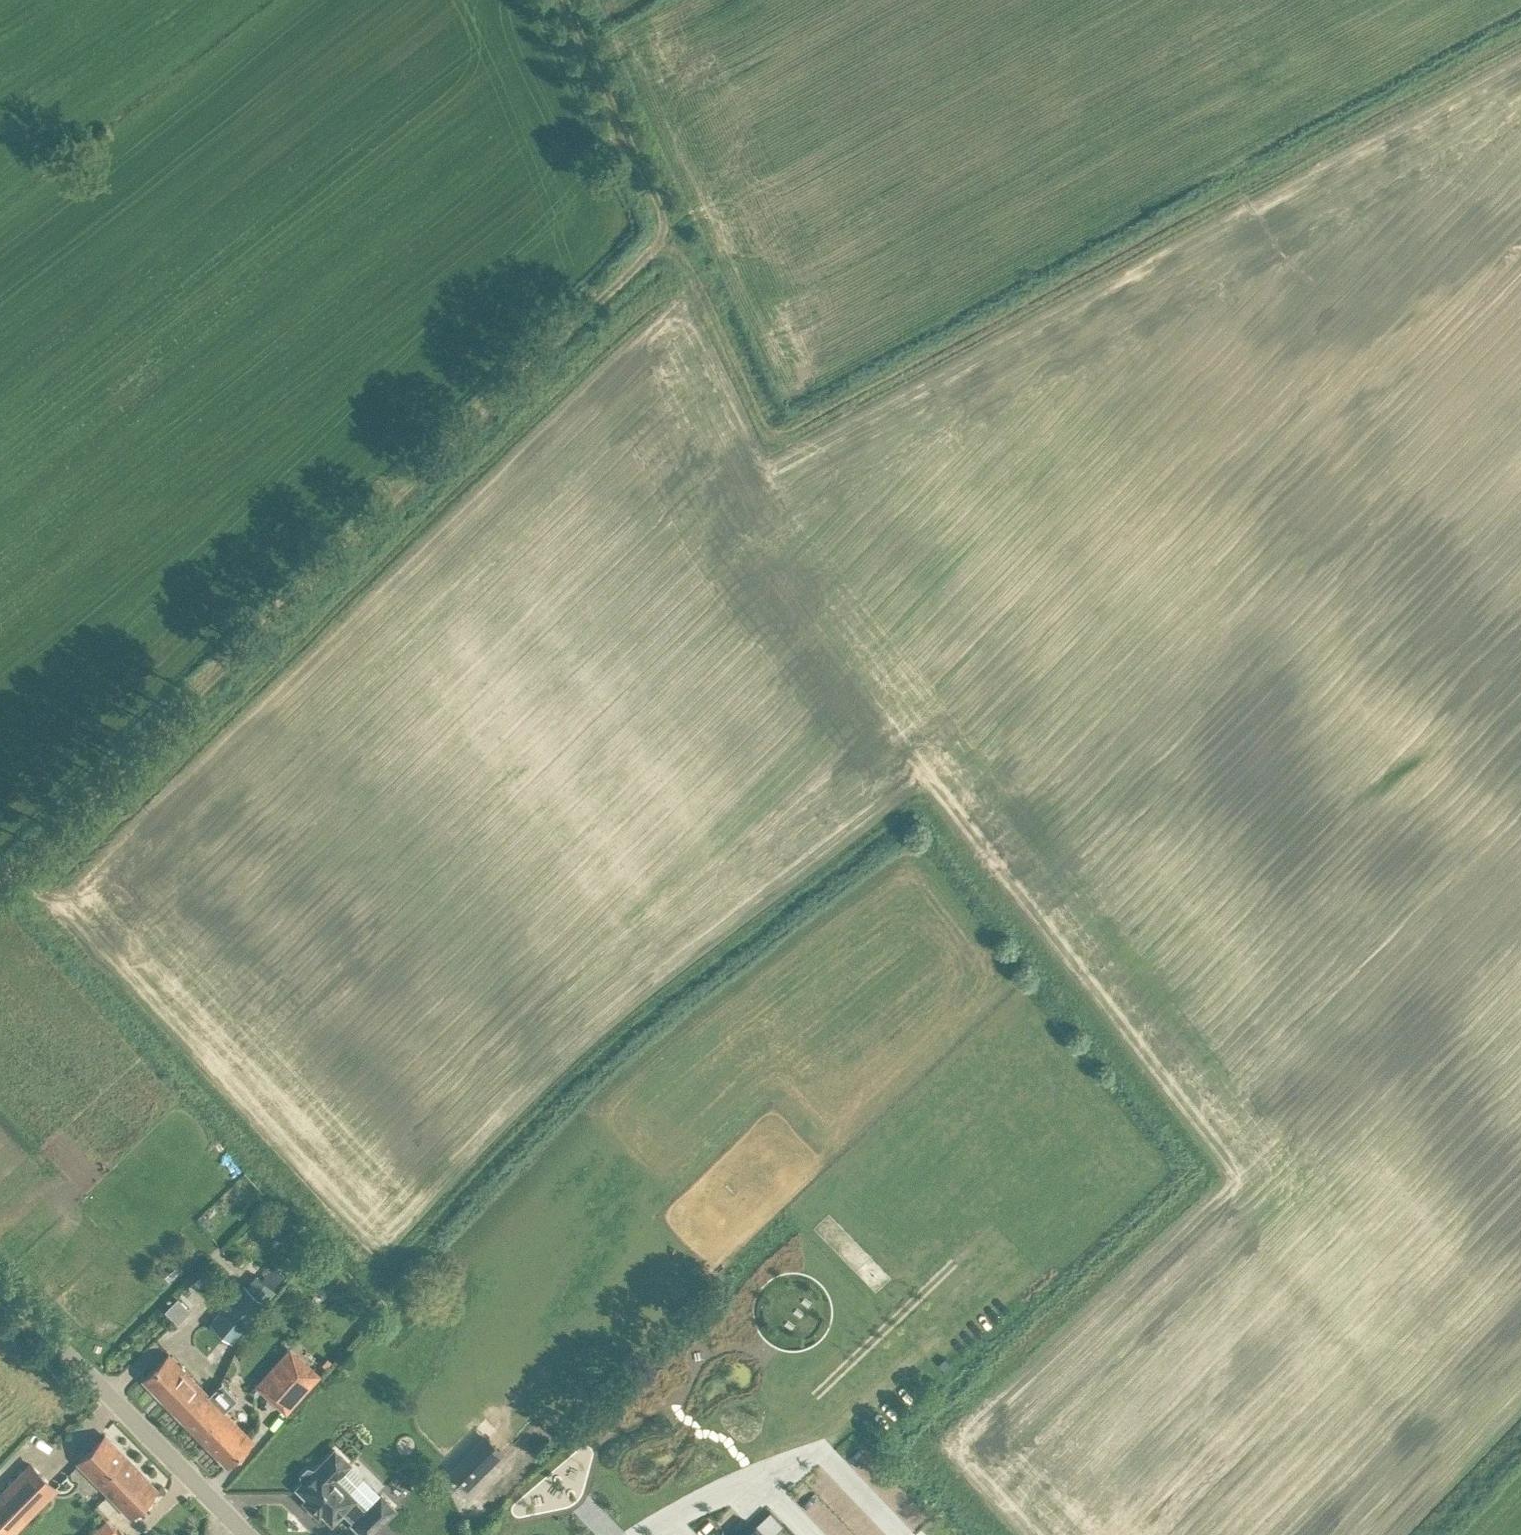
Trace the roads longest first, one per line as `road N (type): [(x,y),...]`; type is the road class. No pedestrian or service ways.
road 1 (track): [(550,0),(655,233),(0,870)]
road 2 (unclassified): [(247,1534),(0,1284)]

